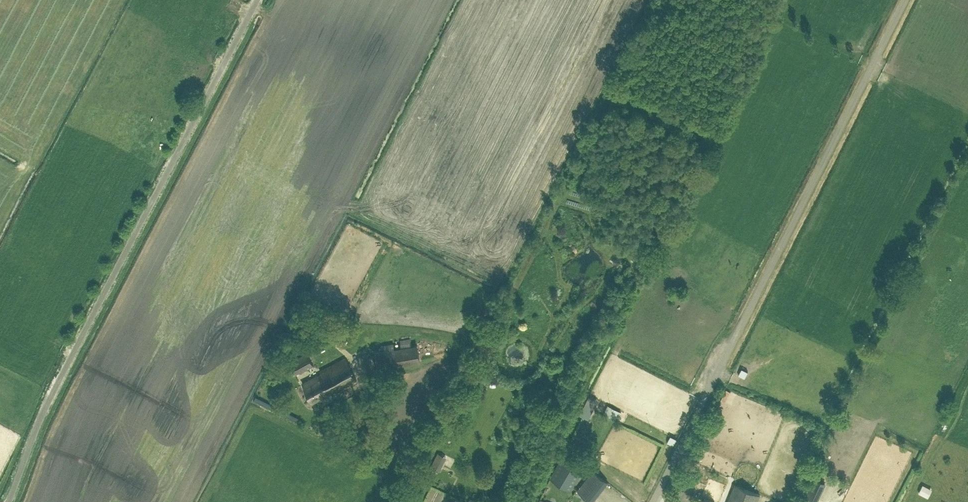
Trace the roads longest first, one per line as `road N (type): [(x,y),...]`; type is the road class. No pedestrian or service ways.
road 1 (unclassified): [(652,501),(905,0)]
road 2 (unclassified): [(9,501),(51,397),(257,0)]

